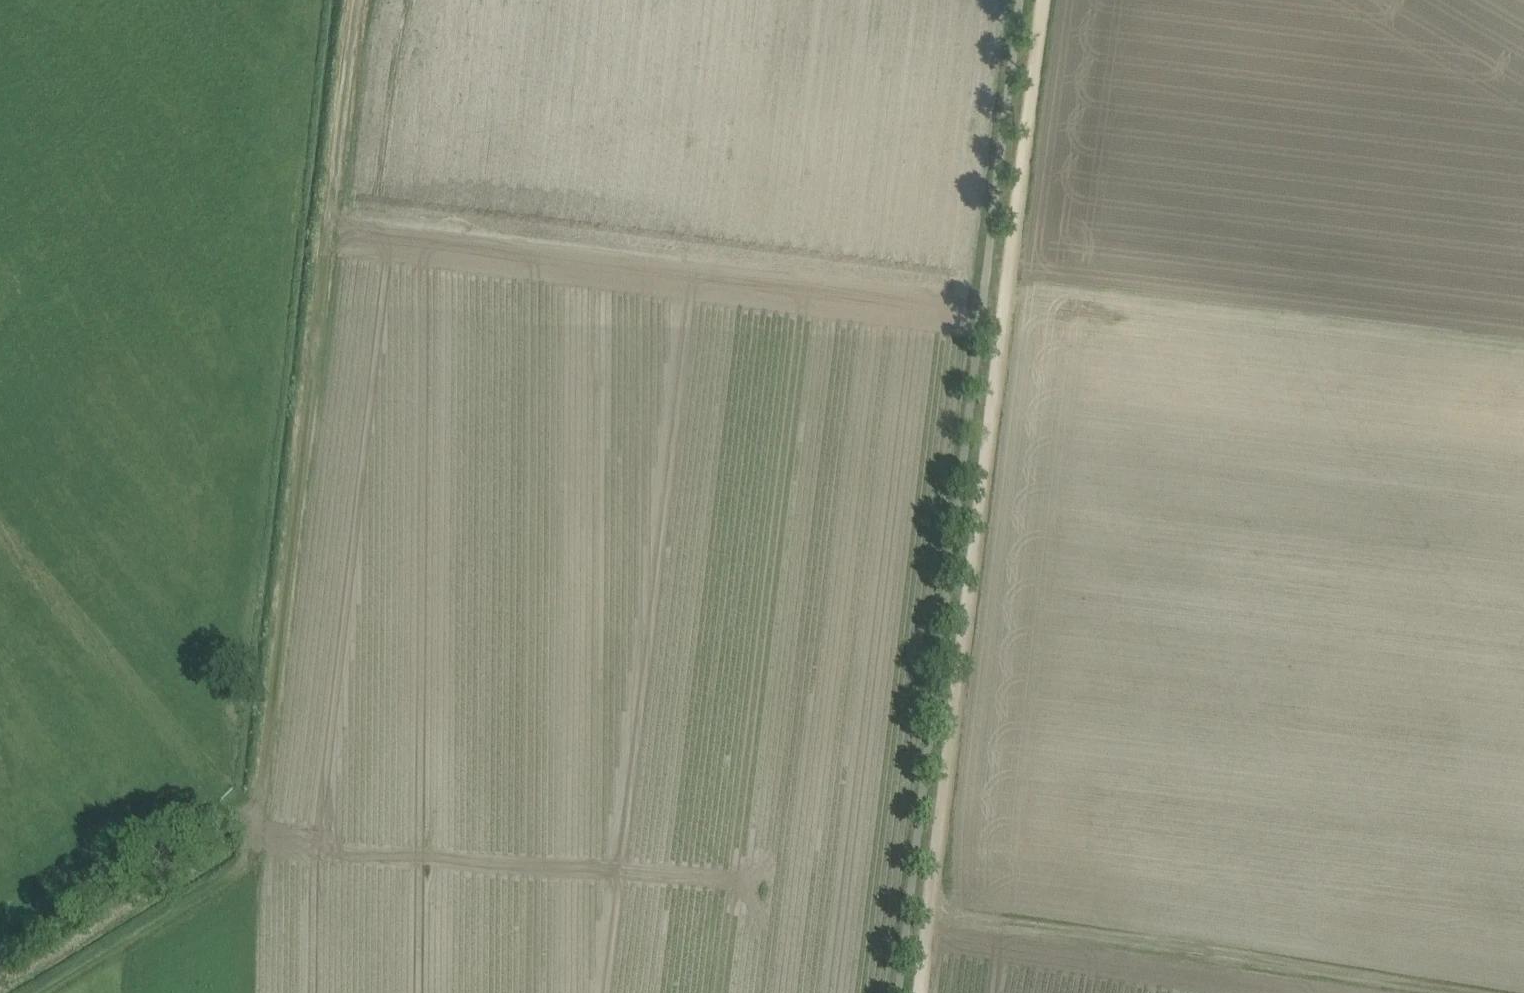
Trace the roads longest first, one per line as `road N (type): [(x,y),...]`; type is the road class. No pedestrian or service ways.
road 1 (track): [(920,992),(1045,0)]
road 2 (track): [(256,832),(355,0)]

